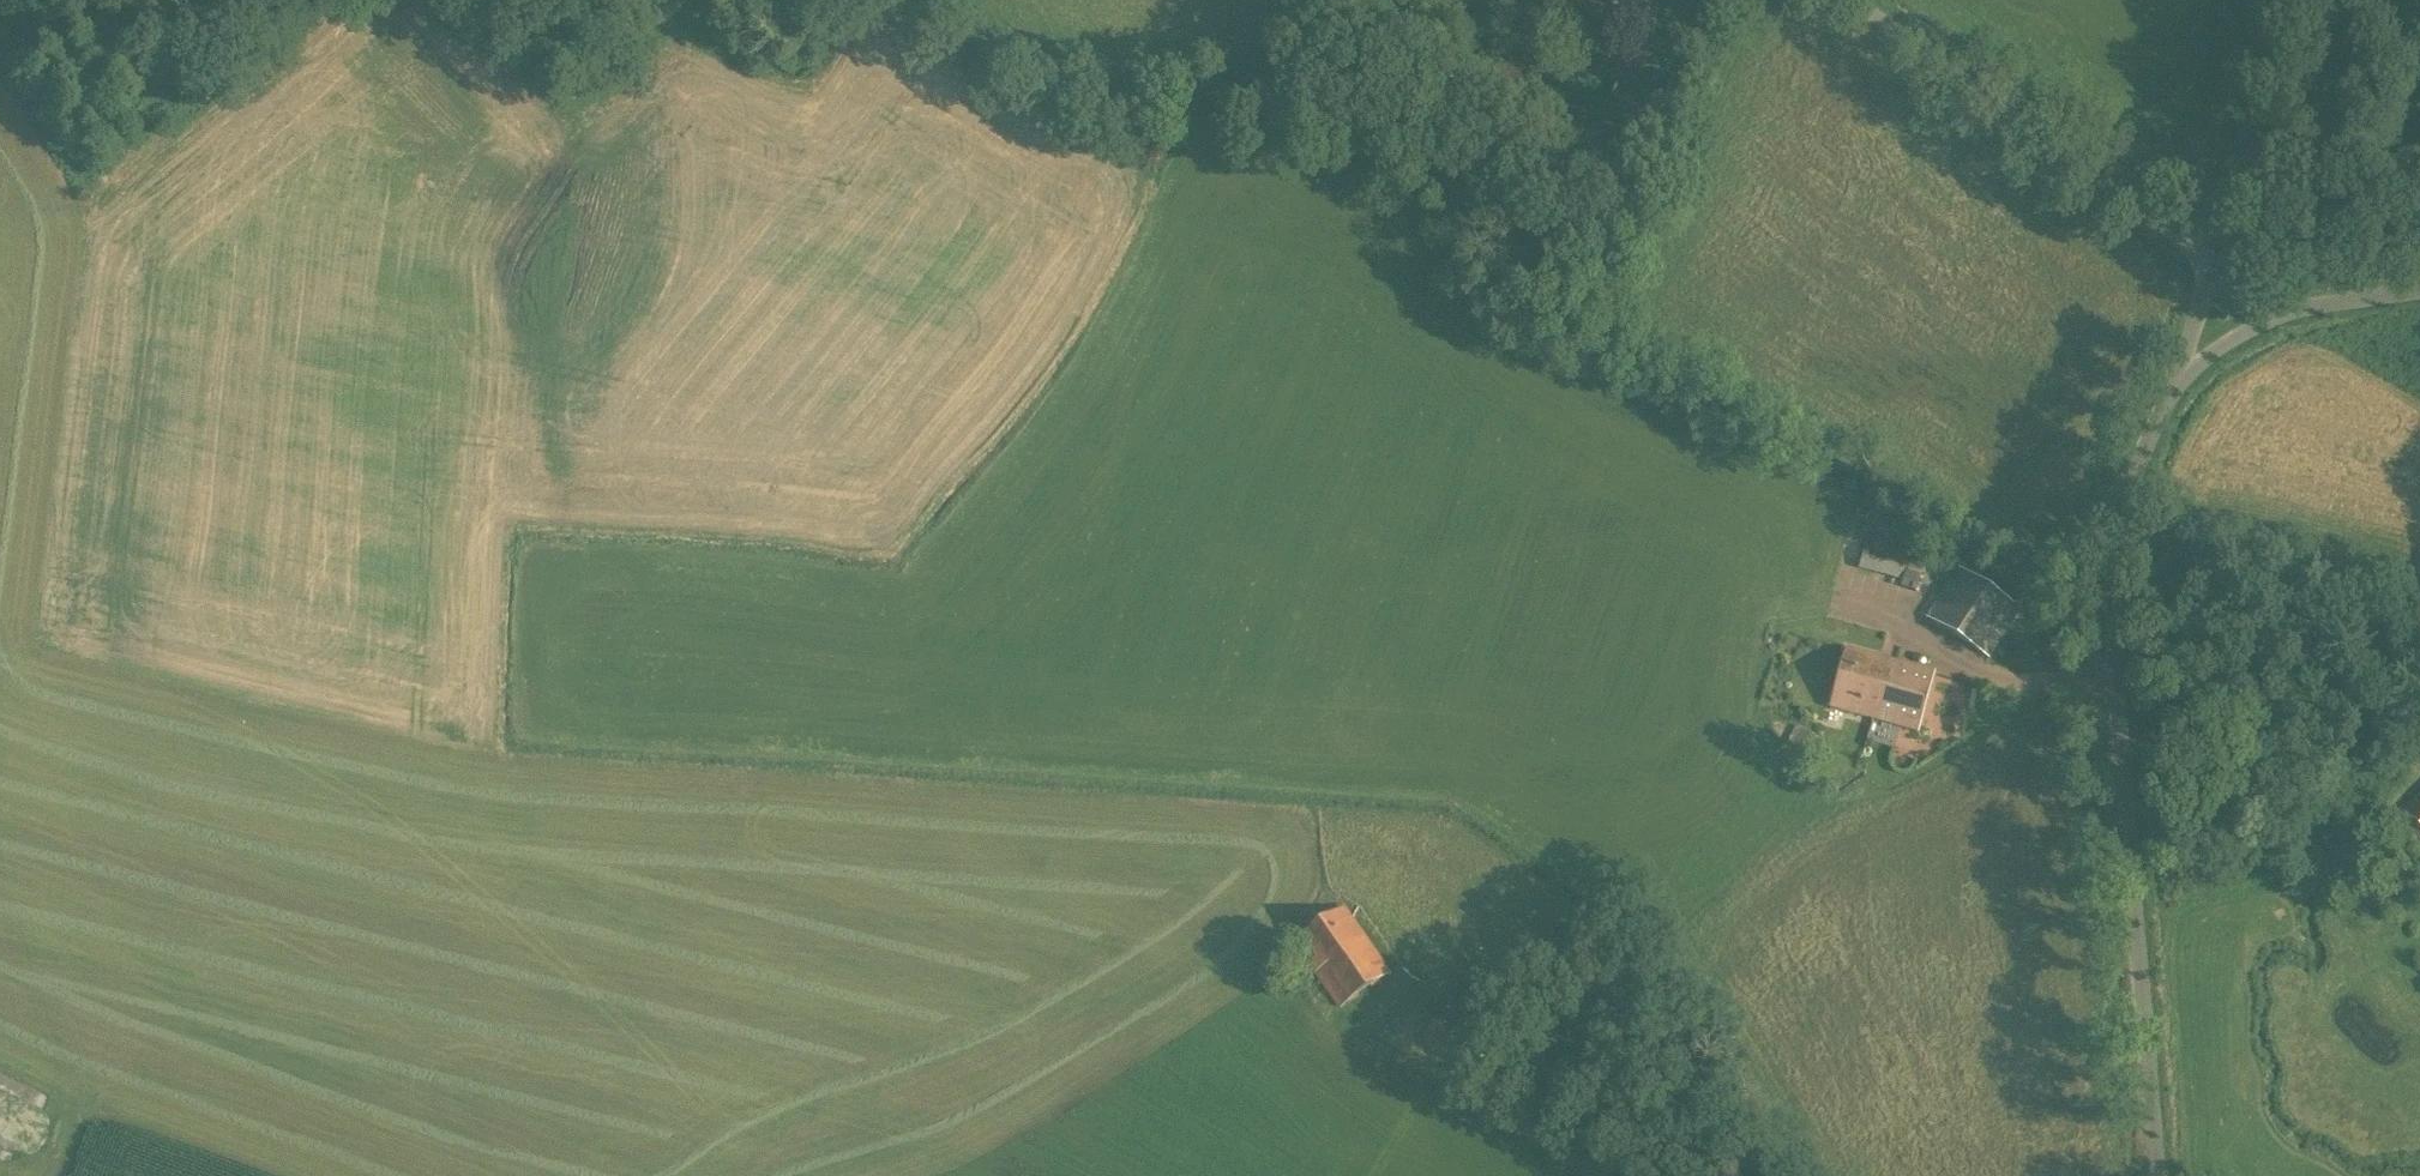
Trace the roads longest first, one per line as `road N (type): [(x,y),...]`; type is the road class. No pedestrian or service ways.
road 1 (unclassified): [(2158,1175),(2113,576),(2124,507),(2173,383)]
road 2 (unclassified): [(2209,264),(1853,0)]
road 3 (unclassified): [(2209,264),(2276,0)]
road 4 (unclassified): [(2173,383),(2295,308)]
road 5 (unclassified): [(2419,290),(2295,308)]
road 6 (unclassified): [(2173,383),(2209,264)]

